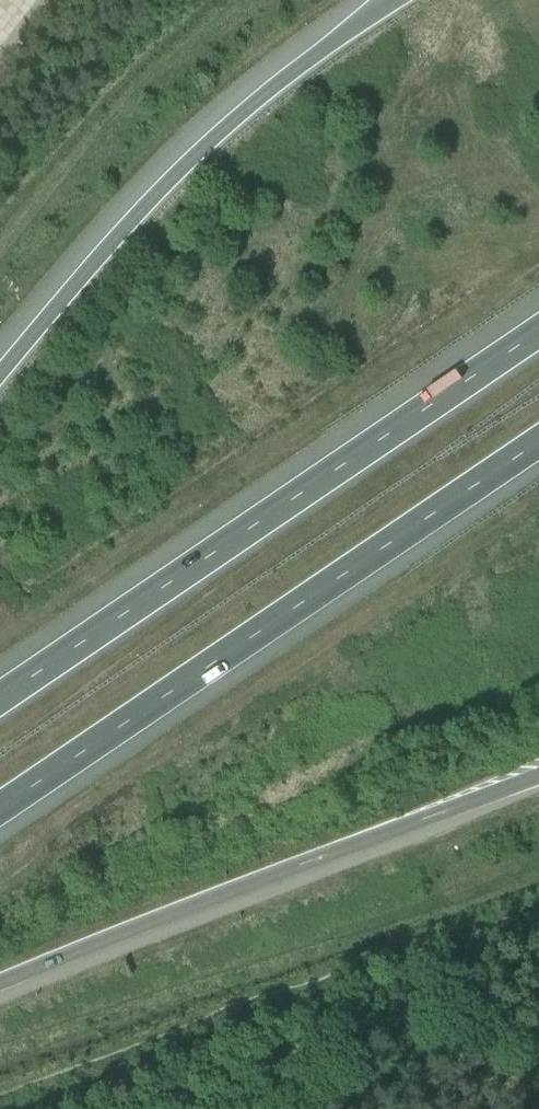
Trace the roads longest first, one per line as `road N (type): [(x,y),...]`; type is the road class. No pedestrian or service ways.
road 1 (motorway): [(0,821),(538,452)]
road 2 (motorway): [(538,334),(0,699)]
road 3 (motorway): [(0,989),(538,779)]
road 4 (motorway): [(396,0),(279,82),(191,160),(0,374)]

